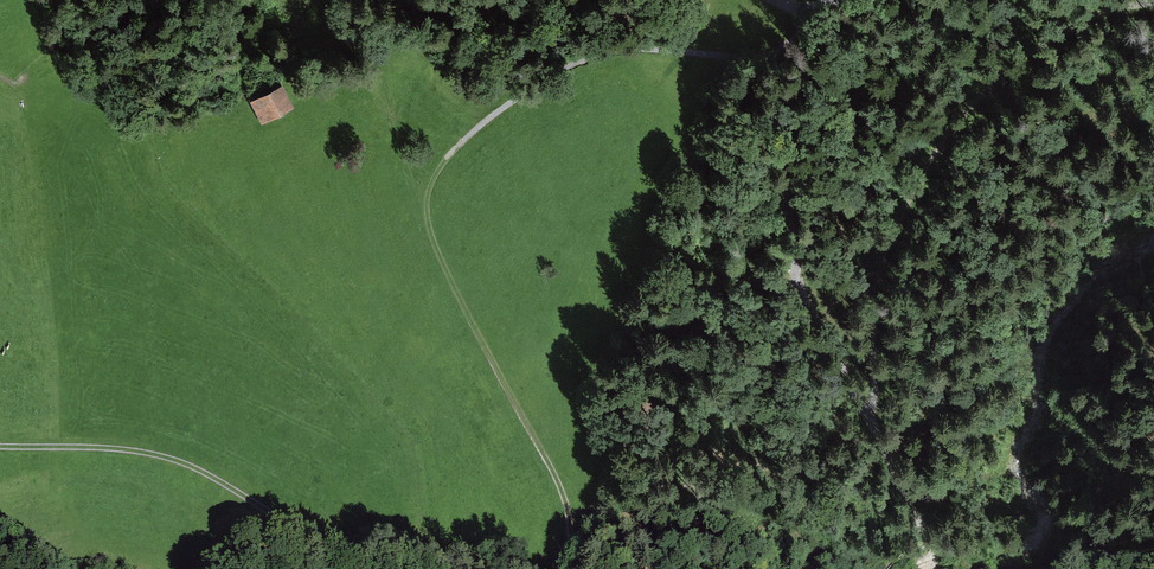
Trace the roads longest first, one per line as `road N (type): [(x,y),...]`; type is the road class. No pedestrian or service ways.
road 1 (track): [(930,531),(798,238),(782,142),(806,9)]
road 2 (track): [(455,568),(296,535),(226,485),(150,454),(0,447)]
road 3 (track): [(421,199),(439,165),(474,130),(568,66),(616,48),(745,57),(776,50),(806,9)]
road 4 (track): [(869,383),(935,224),(1013,132),(1066,102)]

